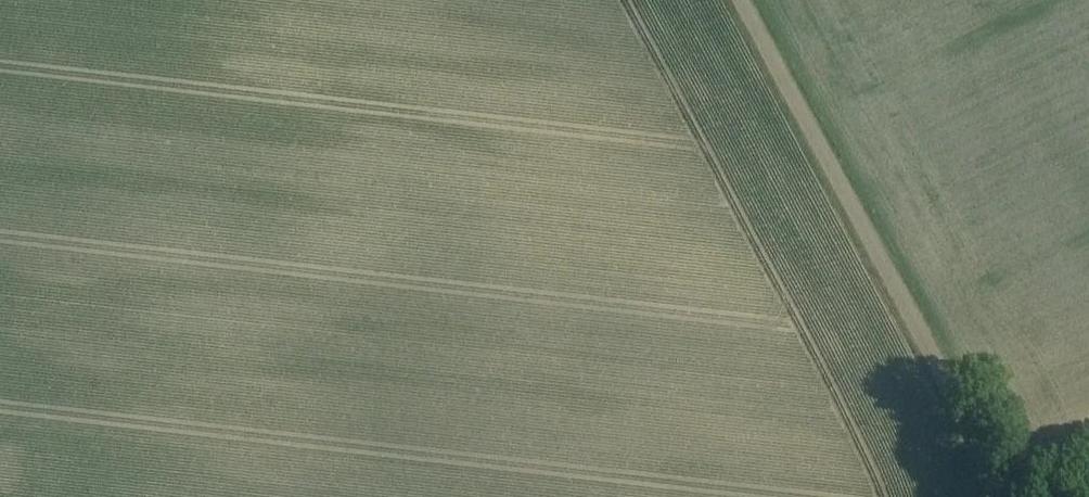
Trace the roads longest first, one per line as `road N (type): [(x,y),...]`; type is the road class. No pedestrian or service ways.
road 1 (unclassified): [(995,496),(894,284),(740,0)]

